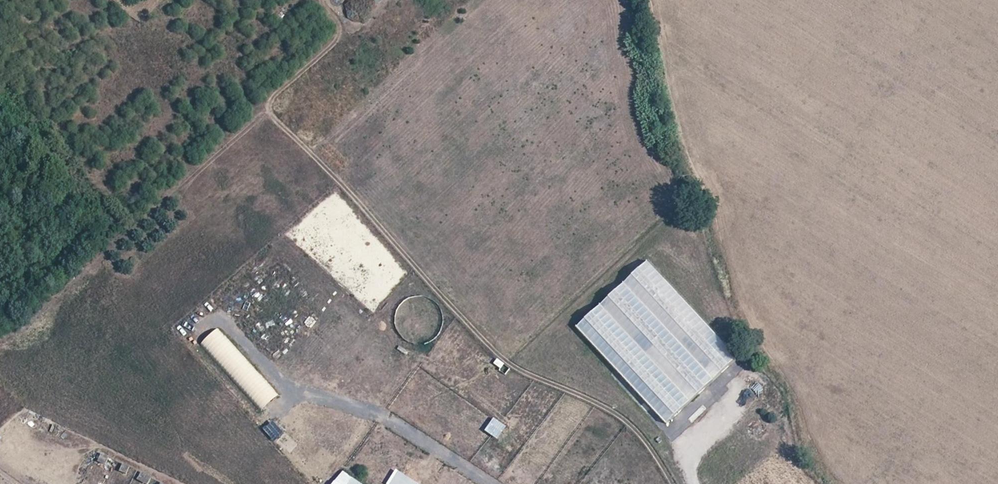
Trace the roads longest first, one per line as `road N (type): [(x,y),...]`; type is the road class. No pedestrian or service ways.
road 1 (track): [(846,483),(744,295),(687,136),(656,0)]

